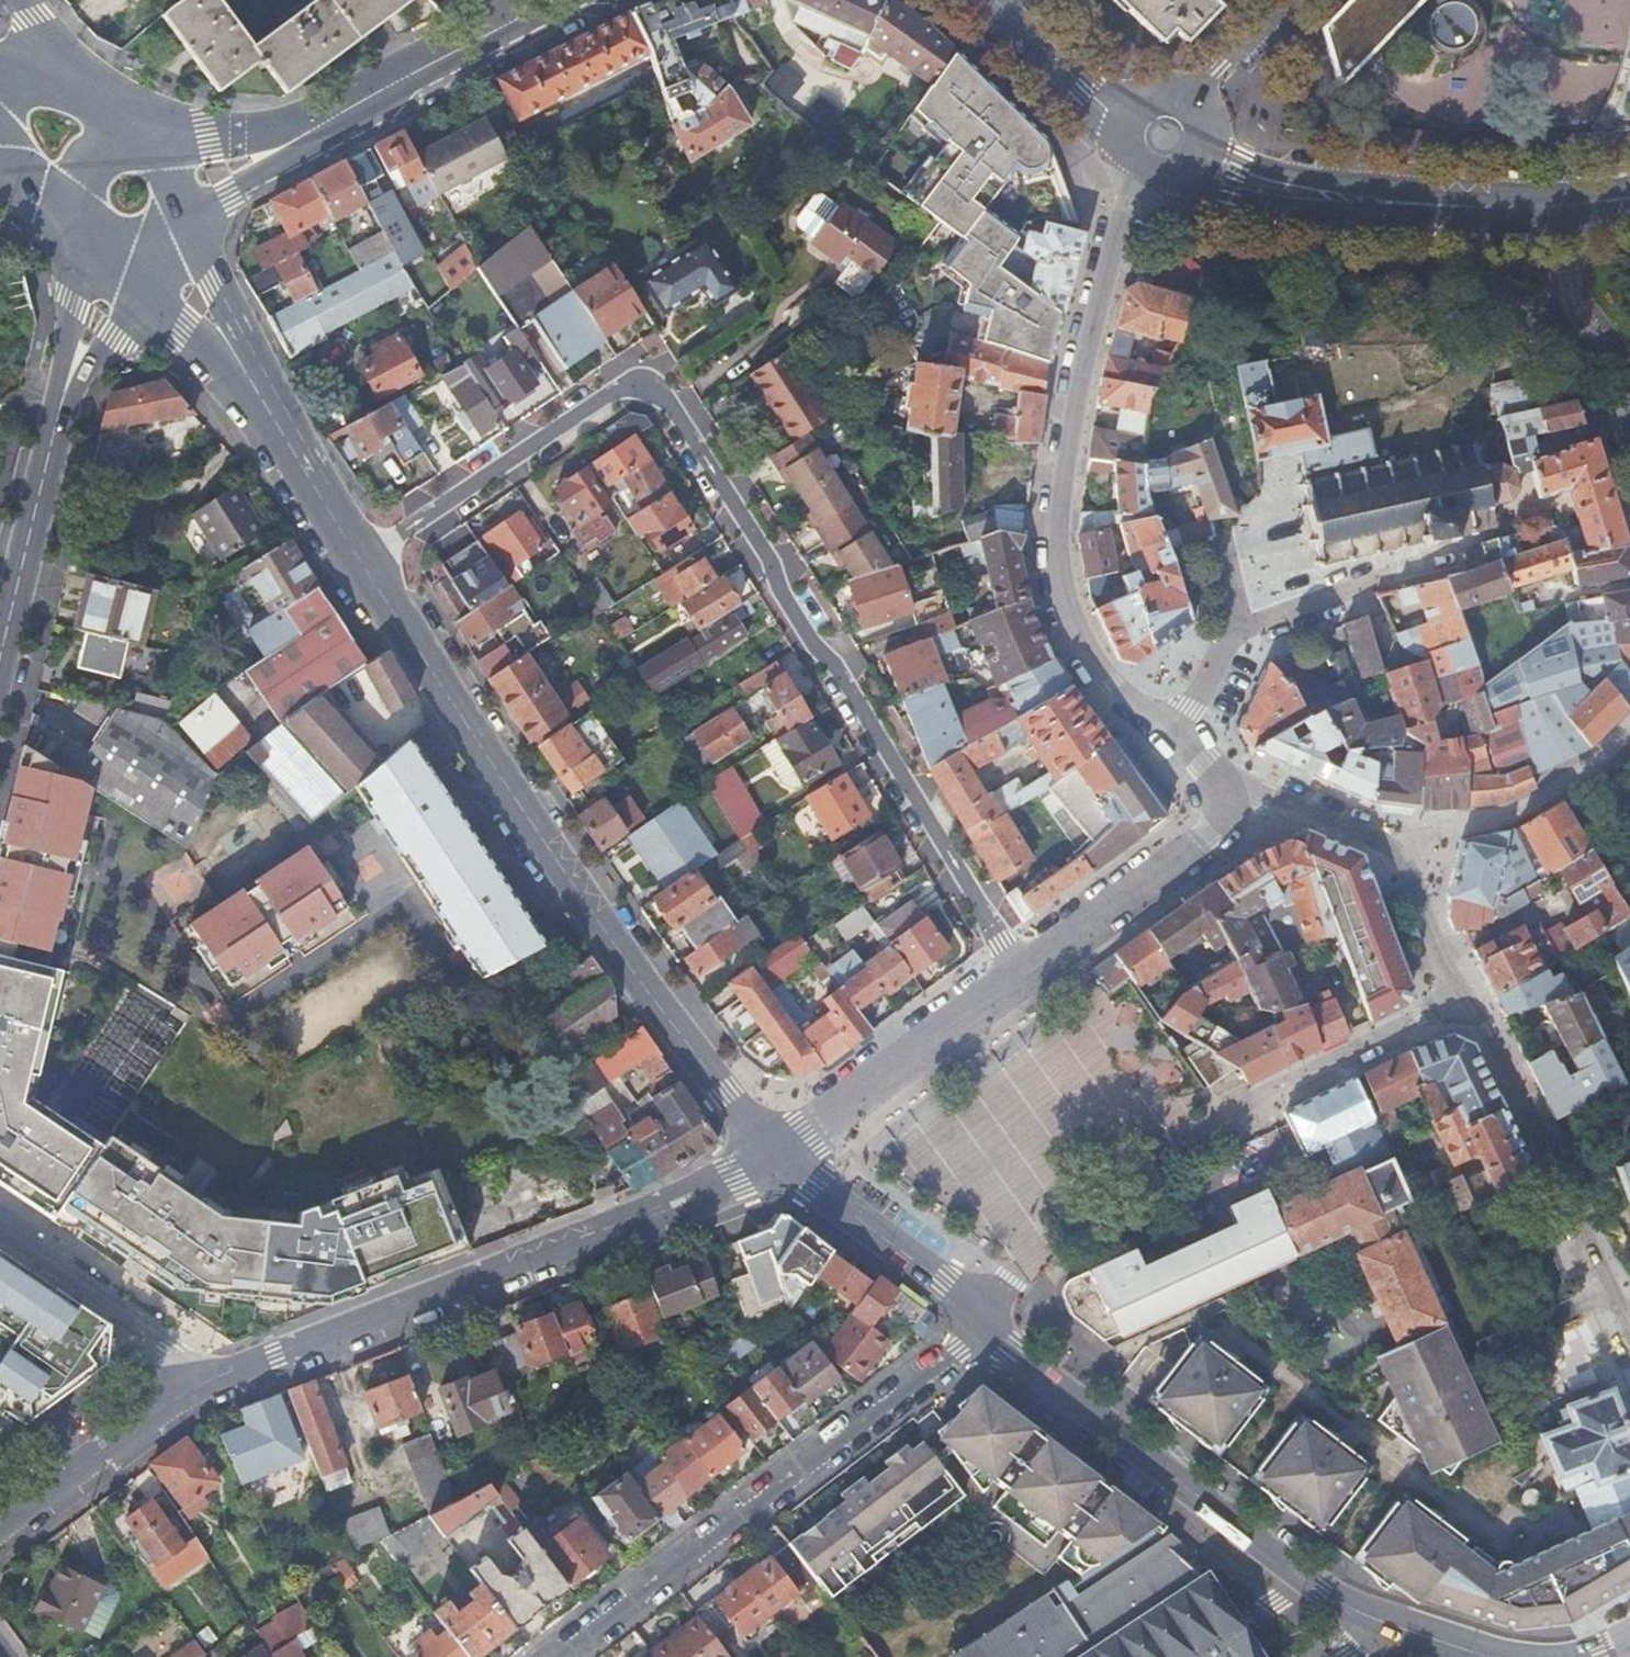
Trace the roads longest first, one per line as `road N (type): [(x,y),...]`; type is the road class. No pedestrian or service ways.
road 1 (residential): [(357,562),(632,381),(656,386),(1023,976)]
road 2 (secondary): [(771,1156),(570,883),(357,562)]
road 3 (unclassified): [(1177,740),(1086,662),(1063,611),(1051,528),(1084,351),(1133,184),(1162,137)]
road 4 (unclassified): [(202,1385),(668,1208),(771,1156)]
road 5 (residential): [(978,1321),(1148,1167),(1464,999)]
road 6 (residential): [(560,1656),(902,1394),(978,1321)]
road 7 (secondary): [(1394,1627),(1311,1584),(978,1321)]
road 8 (secondary): [(0,670),(104,265)]
road 9 (secondary): [(194,181),(567,0)]
road 10 (unclassified): [(1629,1334),(1464,999)]
road 11 (secondary): [(357,562),(214,326),(163,258)]
road 12 (secondary): [(1162,137),(1240,177),(1329,197),(1502,208)]
road 13 (unclassified): [(1023,976),(771,1156)]
road 14 (unclassified): [(1240,784),(1213,833),(1023,976)]
road 15 (secondary): [(978,1321),(802,1191),(771,1156)]
road 16 (unclassified): [(1629,732),(1591,771),(1514,814),(1396,842)]
road 17 (residential): [(202,1385),(165,1332),(0,1225)]
road 18 (unclassified): [(0,1533),(202,1385)]
road 19 (unclassified): [(1242,632),(1457,558)]
road 20 (residential): [(1576,213),(1570,305),(1629,423)]
road 21 (residential): [(1162,137),(1281,0)]
road 22 (unclassified): [(1464,999),(1396,842)]
road 23 (unclassified): [(1396,842),(1240,784)]
road 24 (residential): [(116,128),(11,0)]
road 25 (secondary): [(1629,184),(1502,208)]
road 26 (secondary): [(1083,86),(988,0)]
road 27 (unclassified): [(1177,740),(1242,632)]

